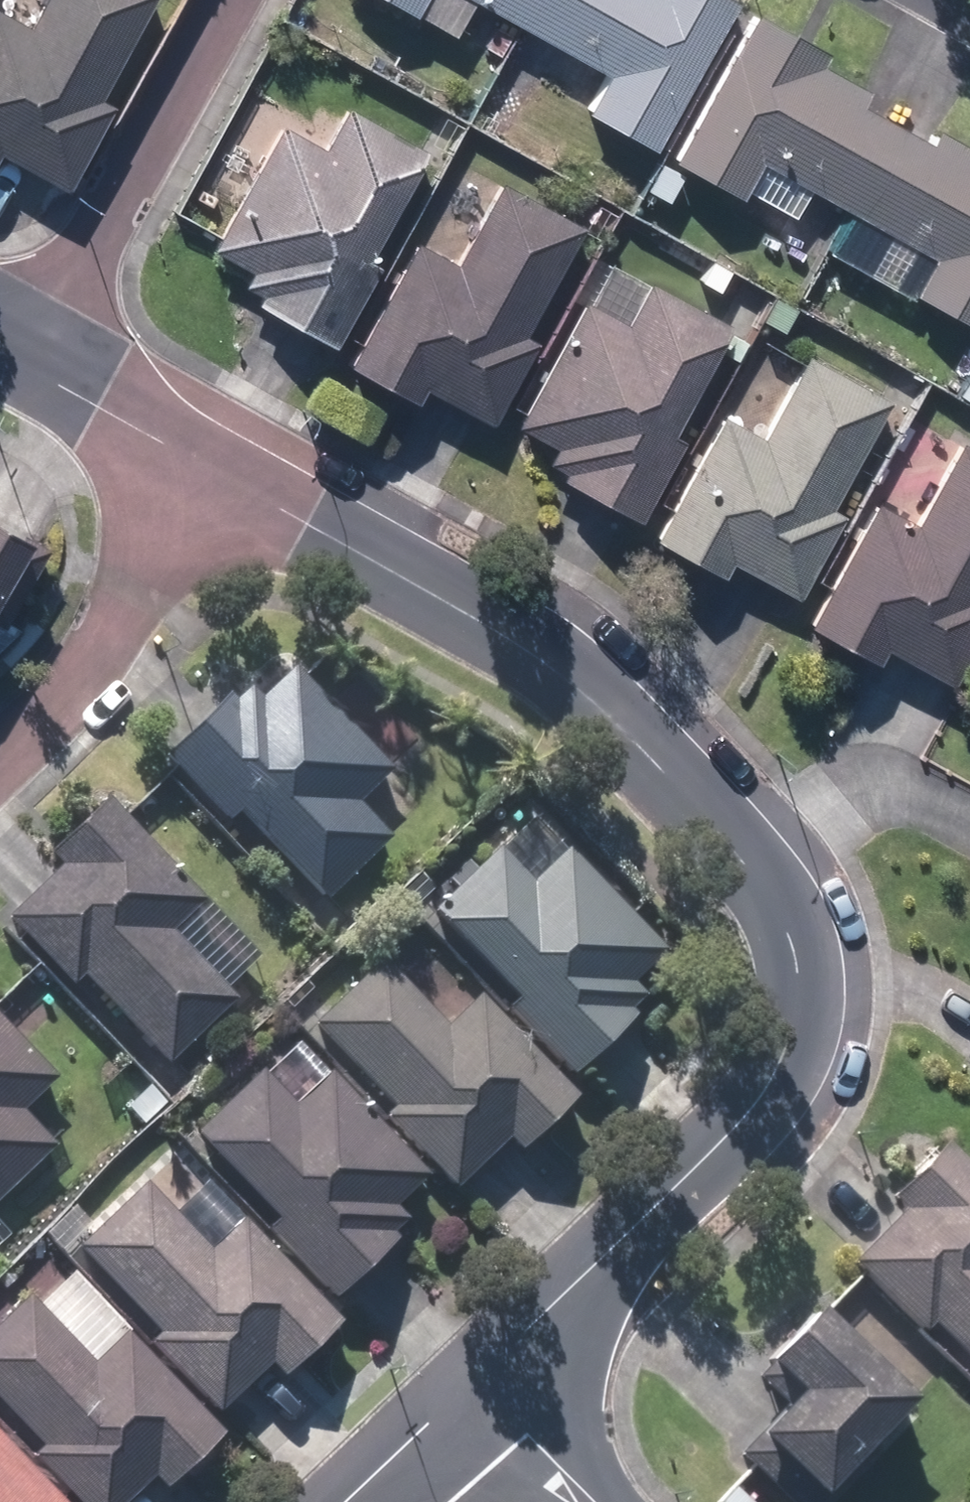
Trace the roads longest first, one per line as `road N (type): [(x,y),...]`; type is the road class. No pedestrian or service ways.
road 1 (residential): [(473,1382),(752,1111),(795,1015),(799,953),(782,891),(571,686),(252,495)]
road 2 (residential): [(24,370),(224,0)]
road 3 (residential): [(0,741),(252,495)]
road 4 (residential): [(252,495),(24,370)]
road 5 (residential): [(348,1501),(473,1382)]
road 6 (residential): [(473,1382),(596,1501)]

